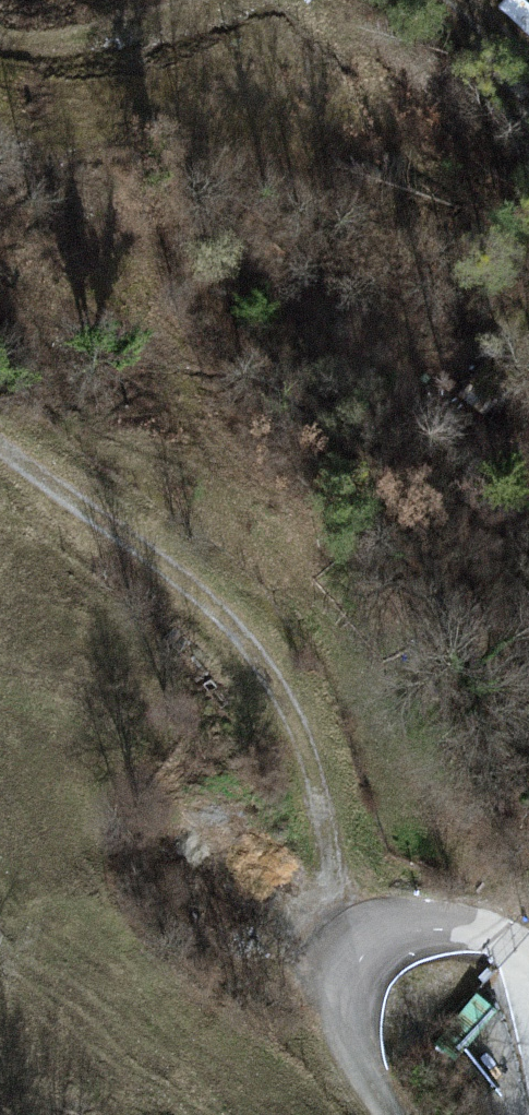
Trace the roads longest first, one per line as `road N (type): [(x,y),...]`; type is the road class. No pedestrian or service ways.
road 1 (track): [(372,939),(268,679),(0,437)]
road 2 (unclassified): [(384,1114),(347,1040),(343,1000),(362,947),(401,927),(432,926),(484,932),(528,966)]

